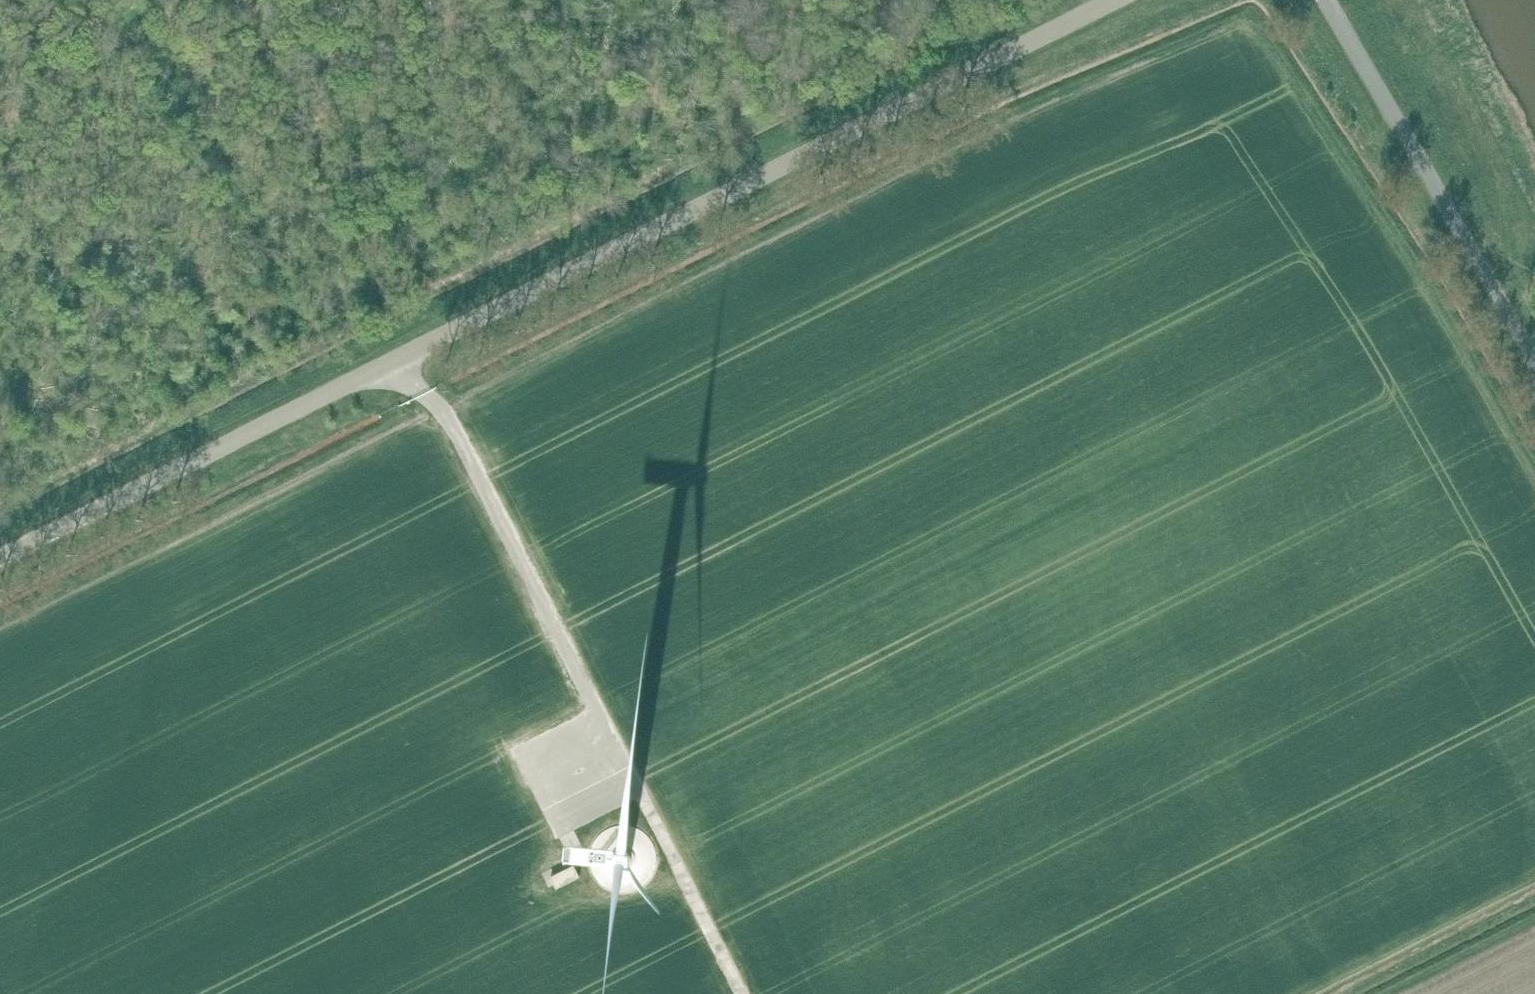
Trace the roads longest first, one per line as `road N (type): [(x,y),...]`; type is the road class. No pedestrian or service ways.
road 1 (unclassified): [(0,558),(1116,0)]
road 2 (unclassified): [(1534,364),(1327,0)]
road 3 (track): [(1405,993),(1534,929)]

